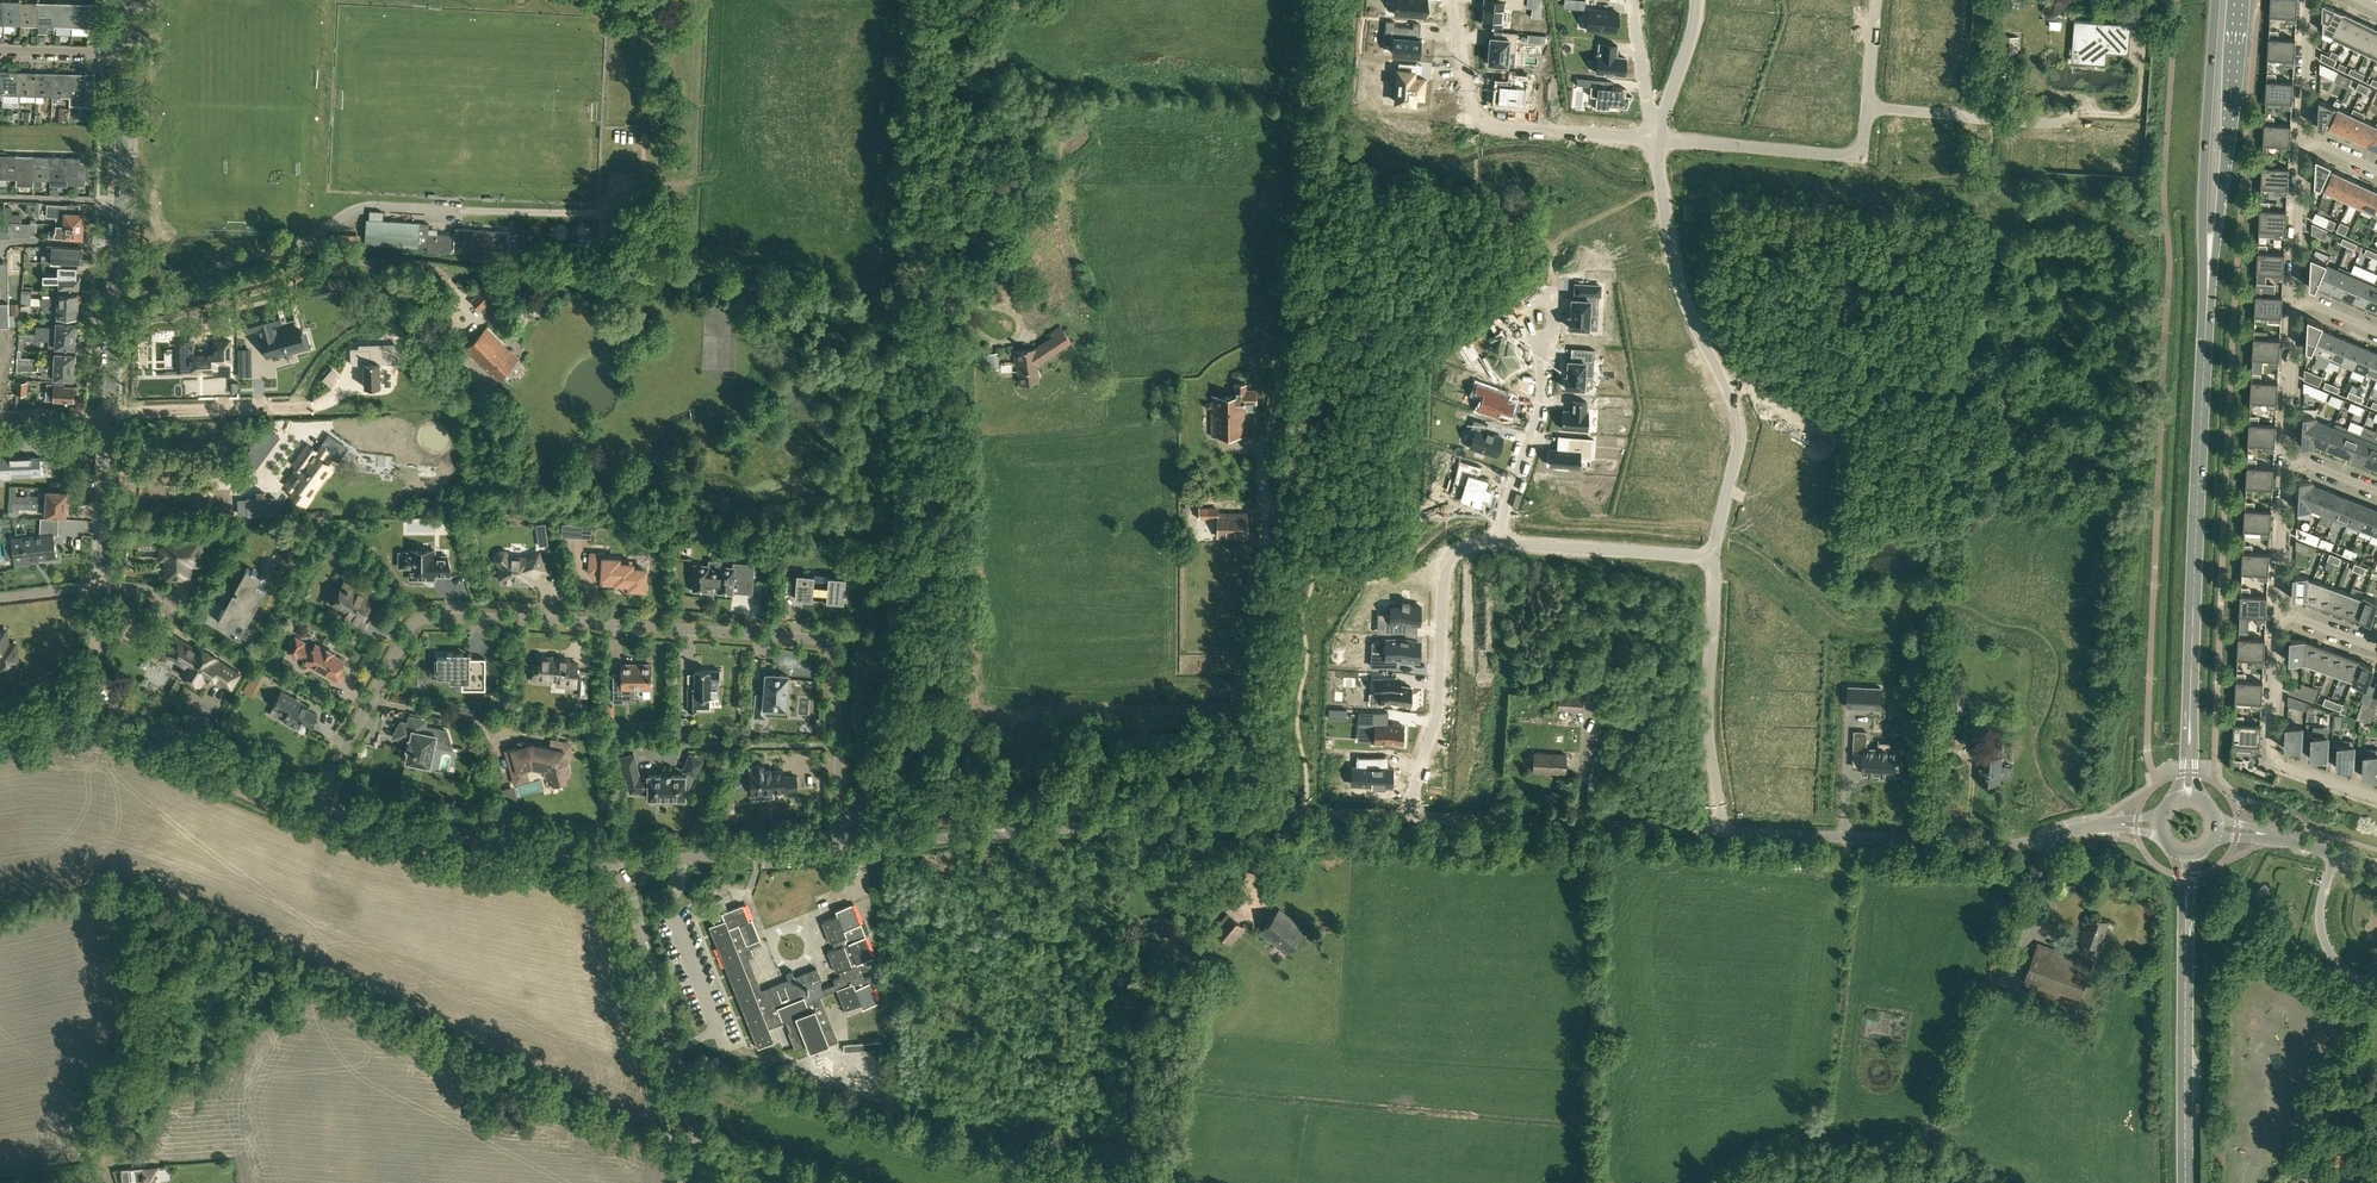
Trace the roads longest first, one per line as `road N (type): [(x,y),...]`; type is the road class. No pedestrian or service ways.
road 1 (residential): [(322,802),(417,622),(561,623),(808,640),(832,653),(843,841)]
road 2 (unclassified): [(1406,817),(1247,815),(843,841)]
road 3 (residential): [(1653,137),(1675,280),(1738,417),(1714,556)]
road 4 (unclassified): [(2097,826),(2031,847),(1722,833)]
road 5 (primary): [(2190,720),(2205,342)]
road 6 (tertiary): [(109,419),(125,56)]
road 7 (primary): [(2205,342),(2239,0)]
road 8 (primary): [(2217,0),(2202,217),(2205,342)]
road 9 (tertiary): [(706,1182),(621,864)]
road 10 (residential): [(1406,817),(1435,714),(1443,569),(1468,544),(1499,540)]
road 11 (unclassified): [(1722,833),(1406,817)]
road 12 (tertiary): [(621,864),(571,860),(322,802)]
road 13 (residential): [(1653,137),(1473,121),(1452,0)]
road 14 (residential): [(1714,556),(1707,717),(1722,833)]
road 15 (primary): [(2186,1182),(2186,913)]
road 16 (residential): [(1865,105),(1861,153),(1653,137)]
road 17 (residential): [(2279,613),(2274,757),(2376,801)]
road 18 (tertiary): [(322,802),(133,726),(108,707)]
road 19 (unclassified): [(843,841),(621,864)]
road 20 (residential): [(1499,540),(1714,556)]
road 21 (residential): [(1499,540),(1536,408),(1541,335)]
road 22 (residential): [(1865,105),(2070,123)]
road 23 (tertiary): [(102,586),(109,419)]
road 24 (residential): [(2295,296),(2287,457)]
road 25 (unclassified): [(2376,990),(2339,964),(2323,934),(2322,902),(2335,856)]
road 26 (residential): [(2287,457),(2279,613)]
road 27 (residential): [(2306,142),(2295,296)]
road 28 (residential): [(1653,137),(1697,0)]
road 29 (residential): [(2311,0),(2306,142)]
road 30 (residential): [(1631,0),(1653,137)]
road 31 (residential): [(0,52),(125,56)]
road 32 (tertiary): [(108,707),(98,675),(102,586)]

